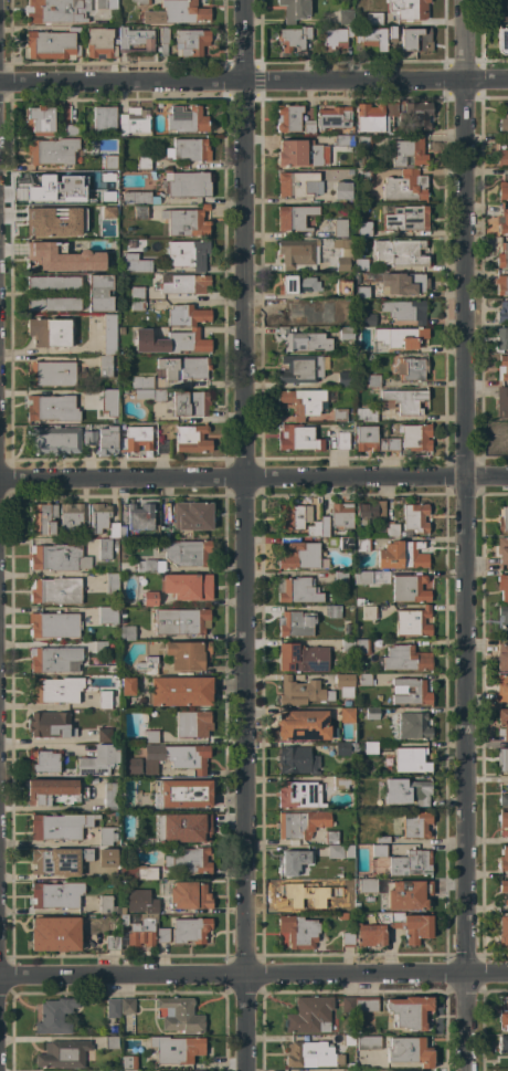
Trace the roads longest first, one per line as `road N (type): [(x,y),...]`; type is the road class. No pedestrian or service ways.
road 1 (residential): [(463,1070),(462,0)]
road 2 (residential): [(244,1070),(242,476)]
road 3 (residential): [(507,973),(0,976)]
road 4 (residential): [(463,81),(0,84)]
road 5 (residential): [(242,476),(241,82)]
road 6 (residential): [(507,475),(242,476)]
road 7 (residential): [(242,476),(0,477)]

